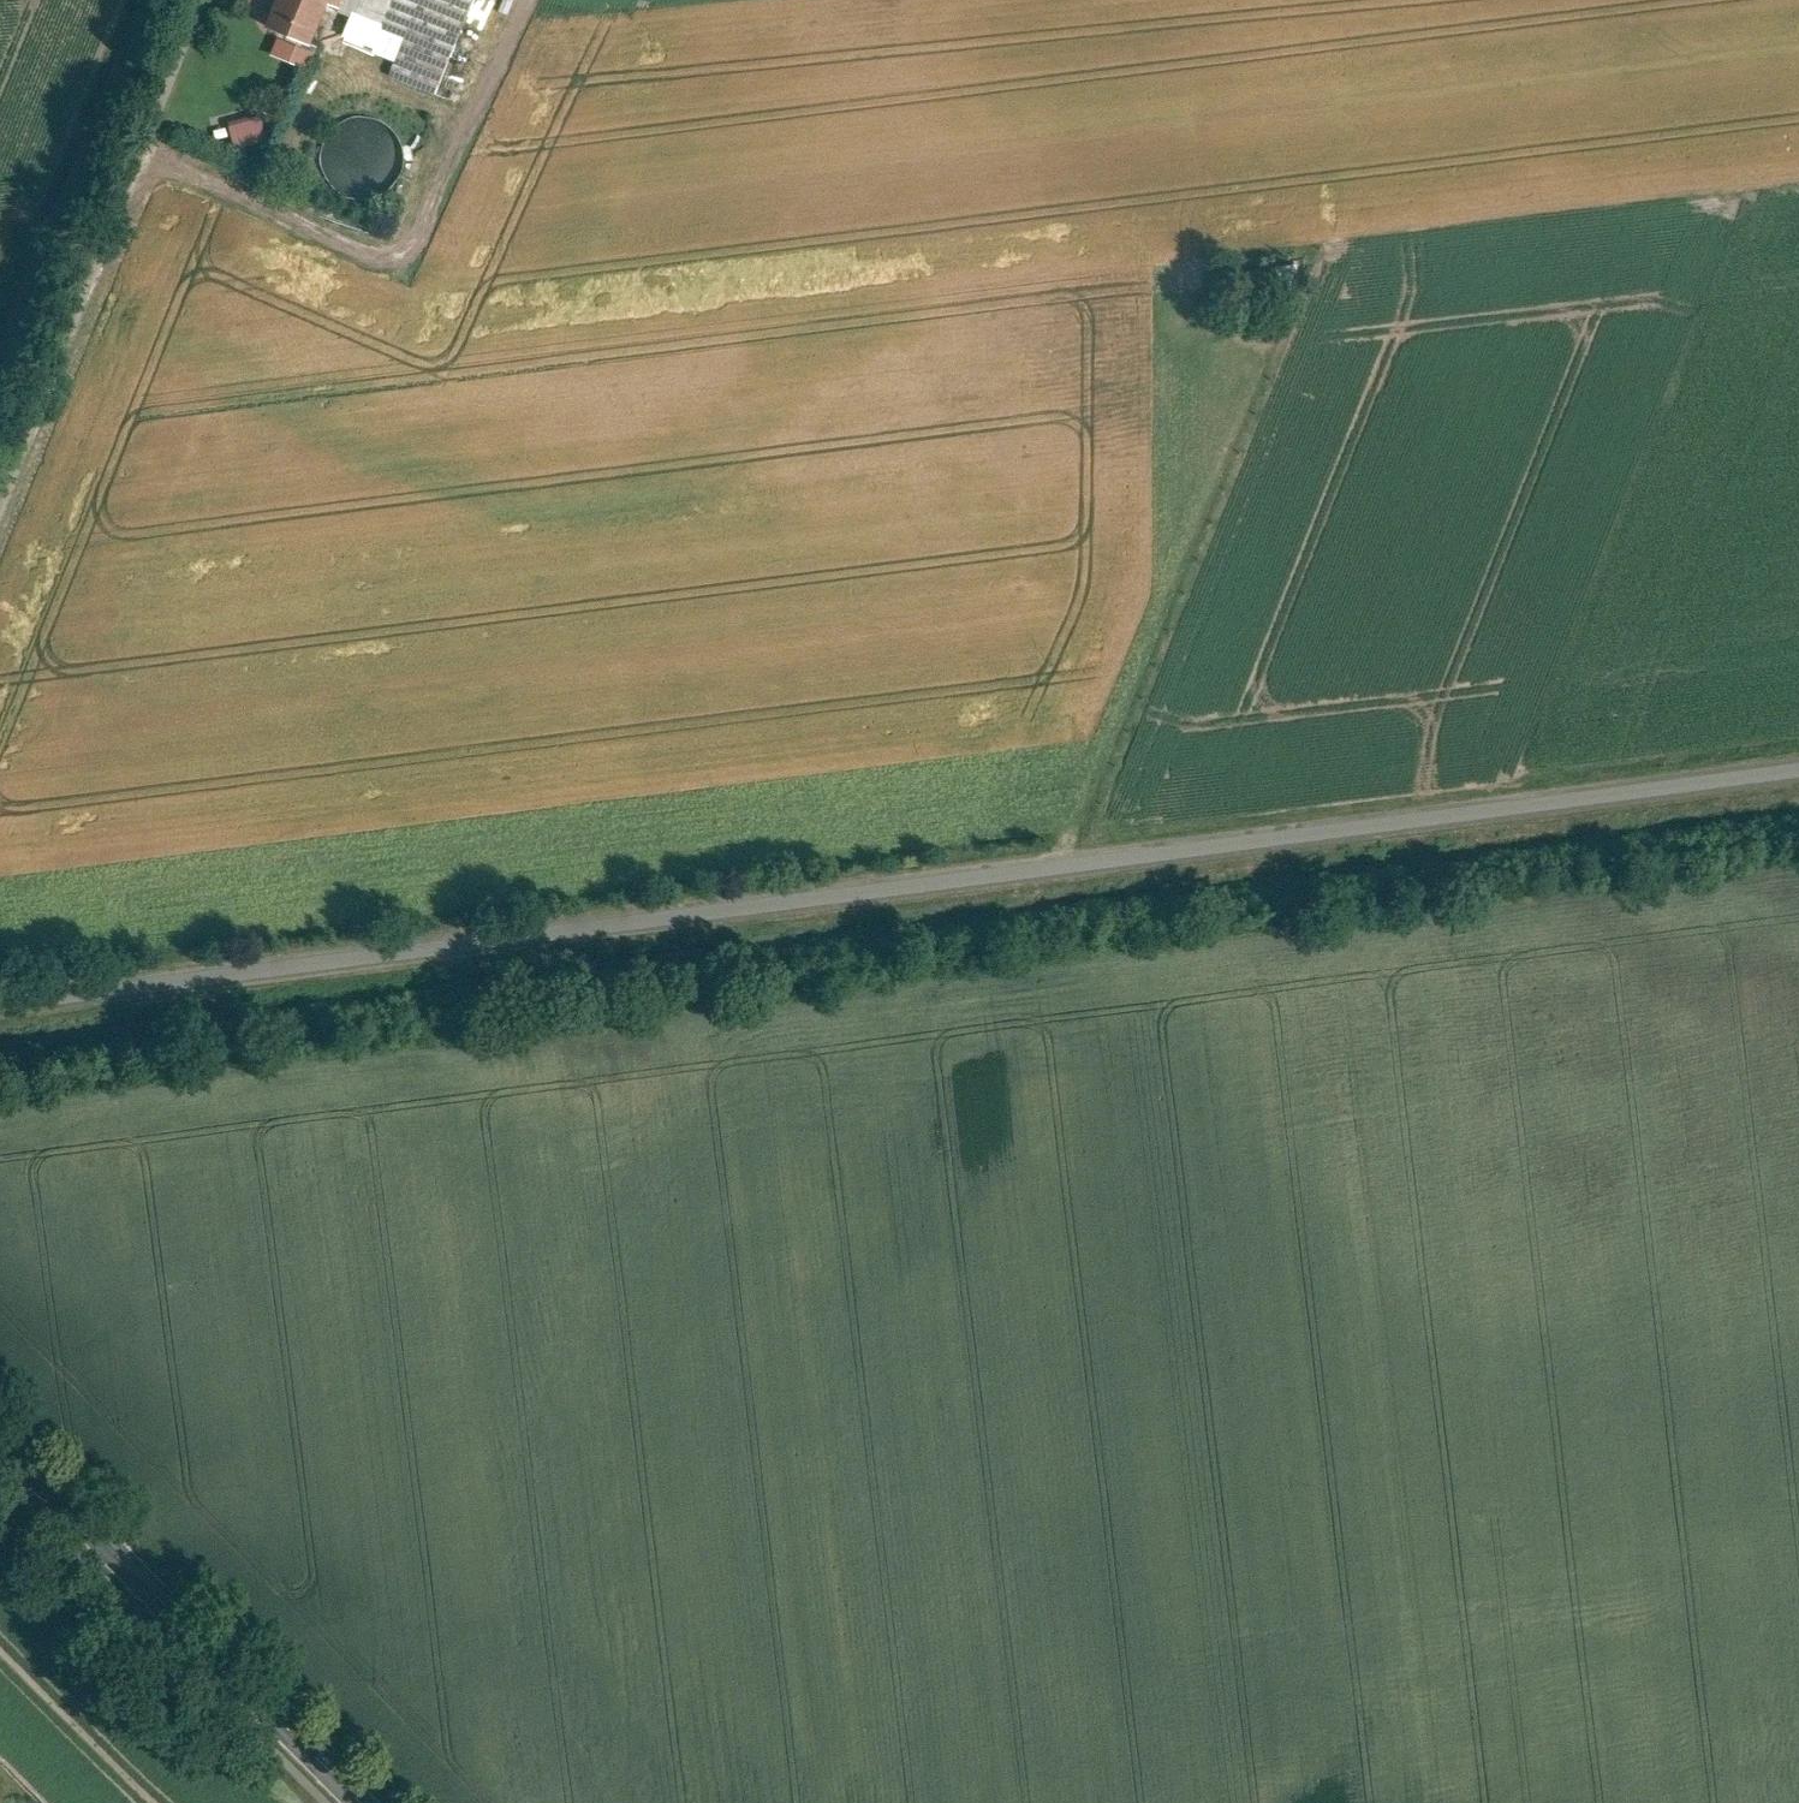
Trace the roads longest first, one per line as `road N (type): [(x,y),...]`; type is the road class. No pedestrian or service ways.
road 1 (unclassified): [(1798,775),(0,1012)]
road 2 (tertiary): [(0,1430),(366,1802)]

